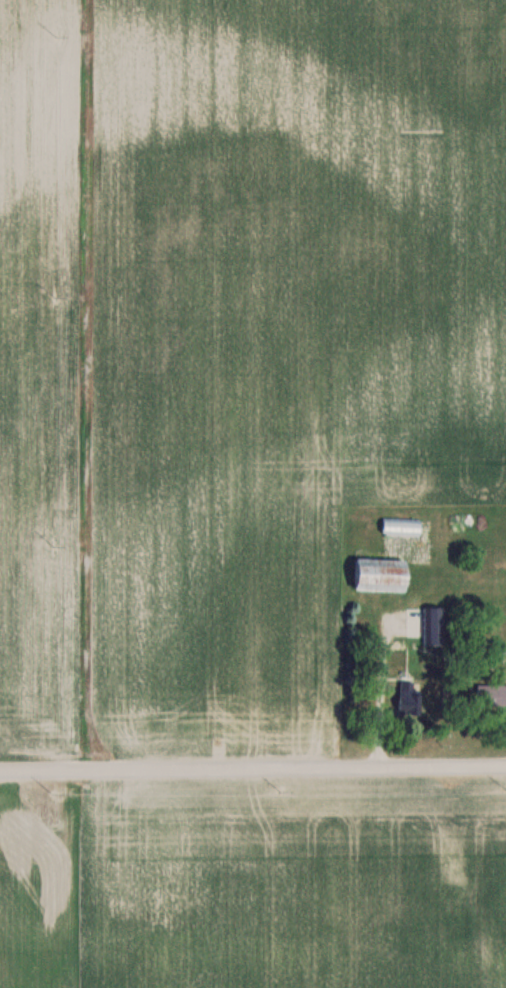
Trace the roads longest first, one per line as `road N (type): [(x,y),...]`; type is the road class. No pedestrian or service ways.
road 1 (residential): [(0,765),(505,763)]

